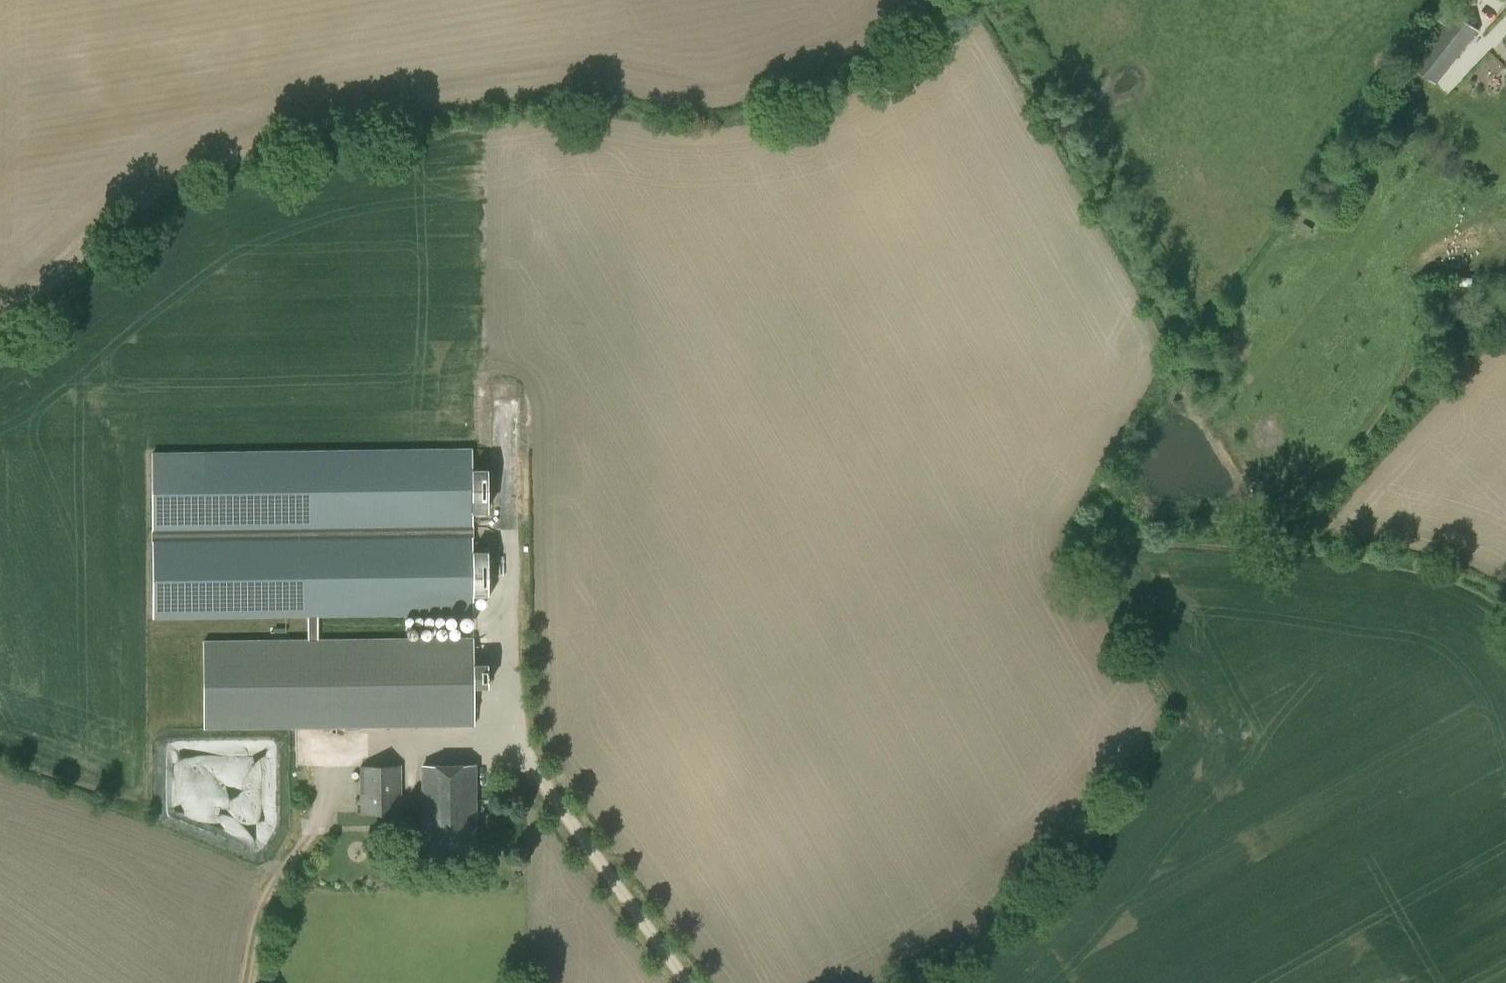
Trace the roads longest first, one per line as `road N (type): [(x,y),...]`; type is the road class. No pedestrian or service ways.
road 1 (track): [(693,982),(540,763)]

